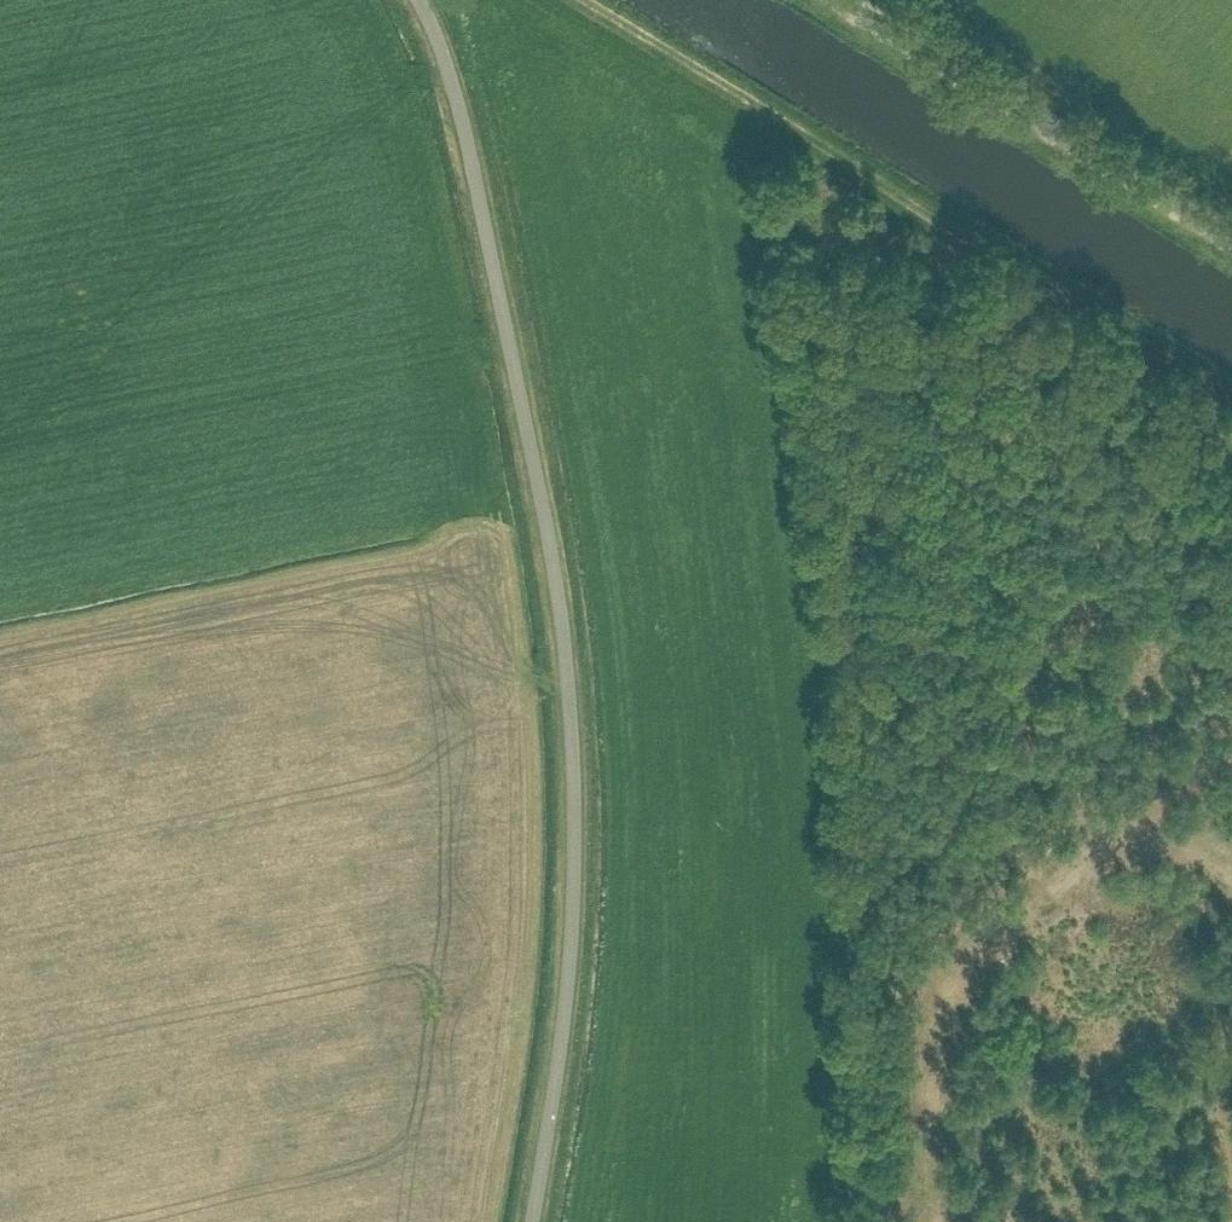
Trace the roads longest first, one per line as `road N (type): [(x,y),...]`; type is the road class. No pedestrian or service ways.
road 1 (unclassified): [(530,1221),(573,922),(560,606),(481,206),(439,39),(417,0)]
road 2 (track): [(1231,403),(580,0)]
road 3 (unclassified): [(1231,237),(843,0)]

